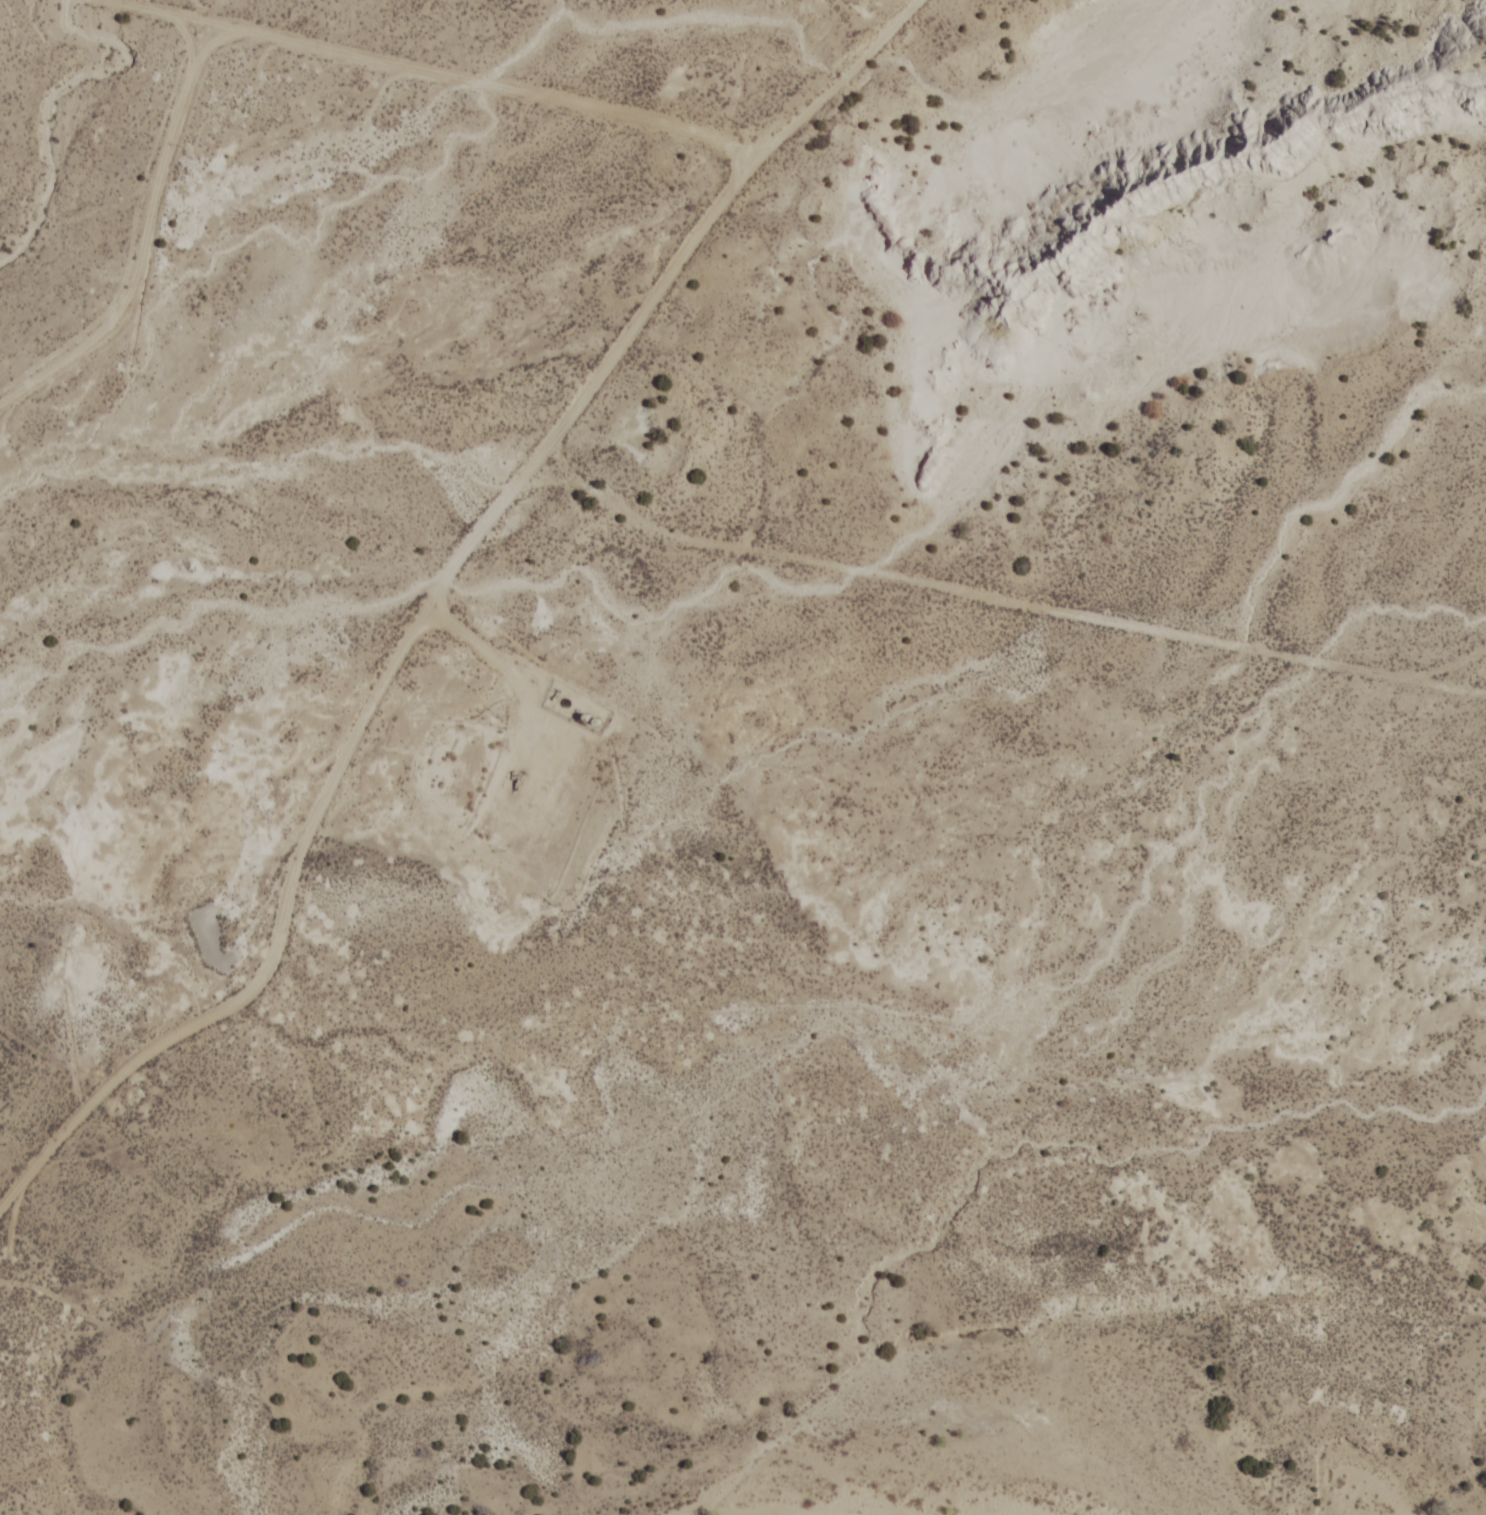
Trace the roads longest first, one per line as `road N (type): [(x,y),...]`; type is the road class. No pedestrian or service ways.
road 1 (track): [(917,0),(791,116),(294,777),(220,936),(0,1178)]

